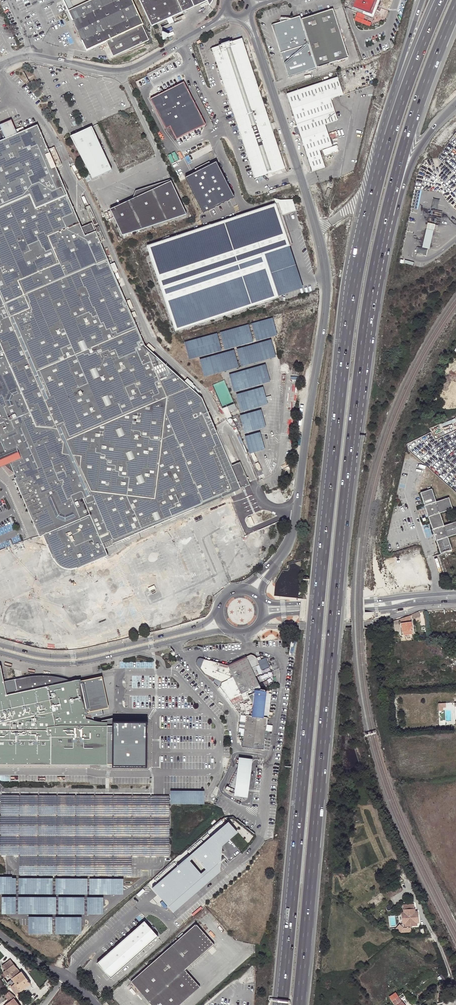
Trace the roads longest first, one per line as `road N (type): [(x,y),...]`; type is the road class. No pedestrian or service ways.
road 1 (motorway): [(379,172),(344,358),(281,1004)]
road 2 (motorway): [(299,1004),(374,276)]
road 3 (unclassified): [(283,554),(296,524),(328,281),(262,55)]
road 4 (motorway): [(374,276),(404,145),(455,7)]
road 5 (unclassified): [(0,652),(67,664),(231,630)]
road 6 (unclassified): [(221,610),(198,627),(78,655),(0,645)]
road 7 (unclassified): [(212,24),(119,72),(28,56),(0,67)]
road 8 (tertiary): [(259,624),(277,615),(455,601)]
road 9 (tertiary): [(455,593),(262,607)]
road 10 (motorway): [(374,276),(388,254),(415,155),(455,106)]
road 11 (motorway): [(439,0),(379,172)]
road 12 (motorway): [(422,0),(379,143),(379,172)]

